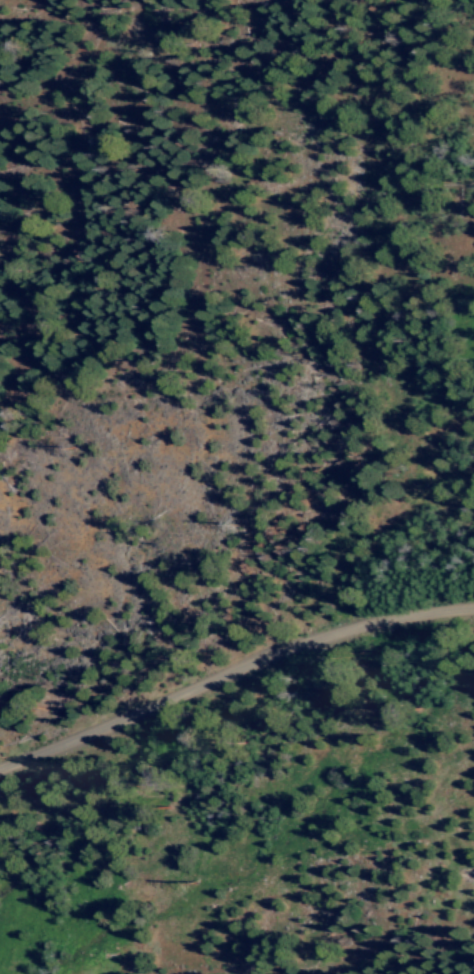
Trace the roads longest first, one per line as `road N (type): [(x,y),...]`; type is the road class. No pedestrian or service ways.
road 1 (residential): [(473,603),(424,602),(287,647),(0,771)]

